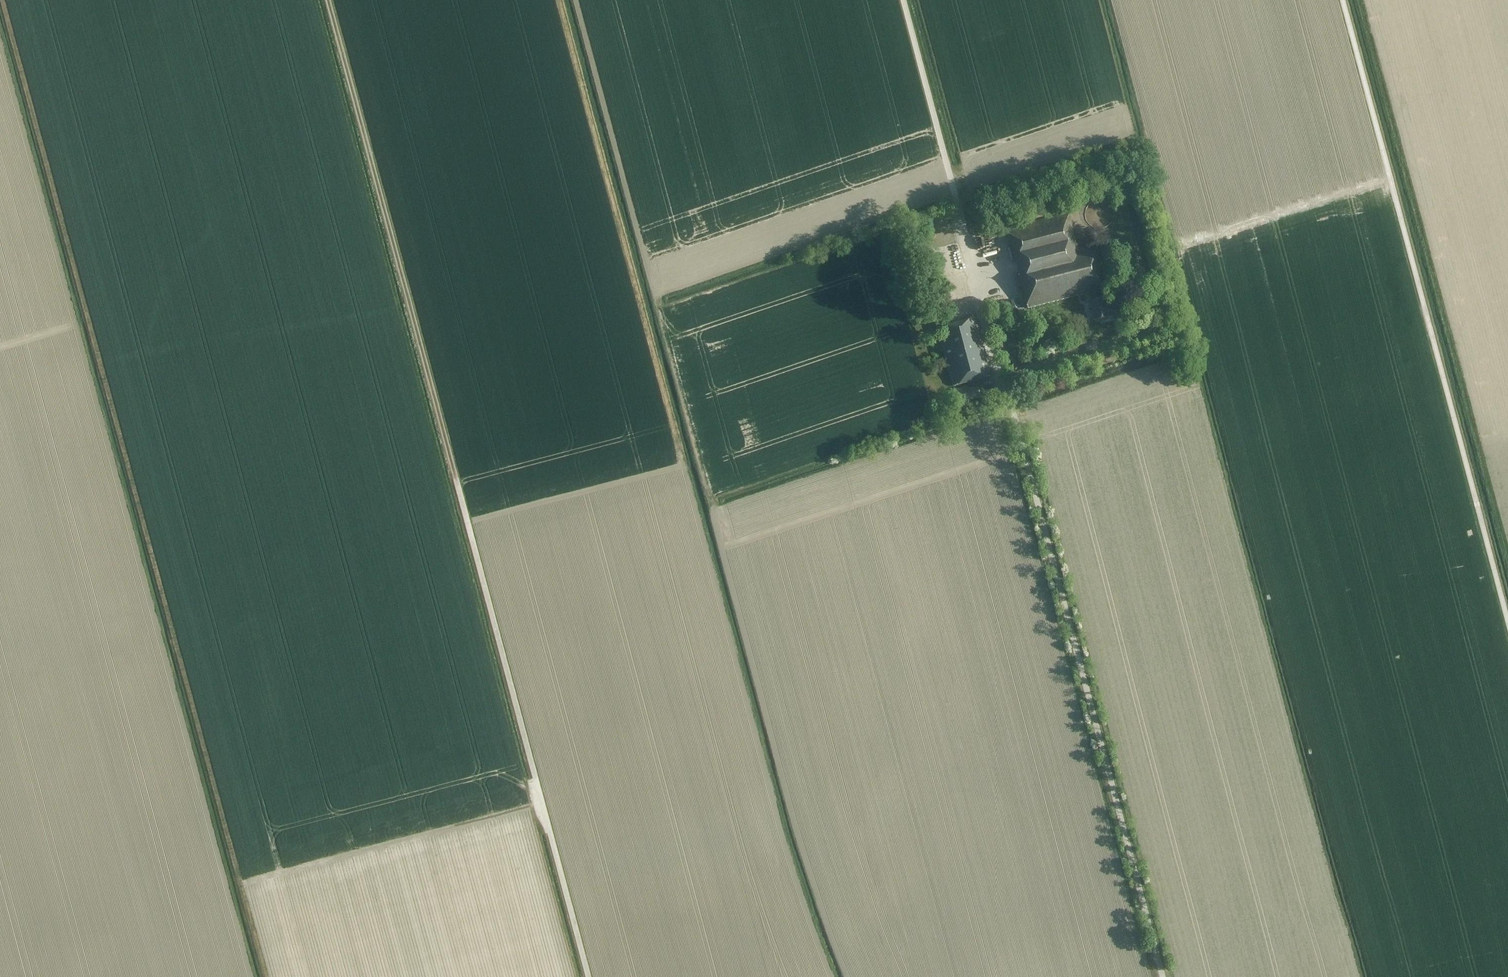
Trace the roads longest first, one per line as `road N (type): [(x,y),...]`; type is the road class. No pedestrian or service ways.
road 1 (unclassified): [(1507,622),(1344,0)]
road 2 (unclassified): [(1163,976),(1006,382)]
road 3 (unclassified): [(589,976),(456,482)]
road 4 (track): [(456,482),(328,0)]

